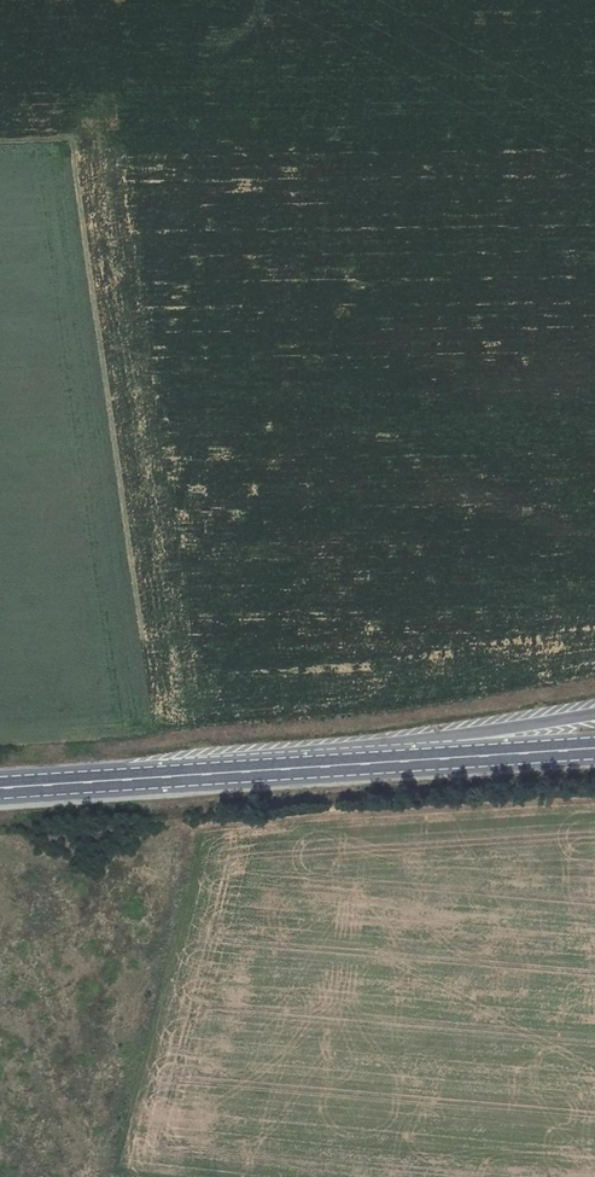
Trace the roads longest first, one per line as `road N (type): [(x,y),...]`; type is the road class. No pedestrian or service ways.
road 1 (primary): [(594,713),(214,772)]
road 2 (primary): [(594,747),(214,772)]
road 3 (primary): [(214,772),(0,786)]

